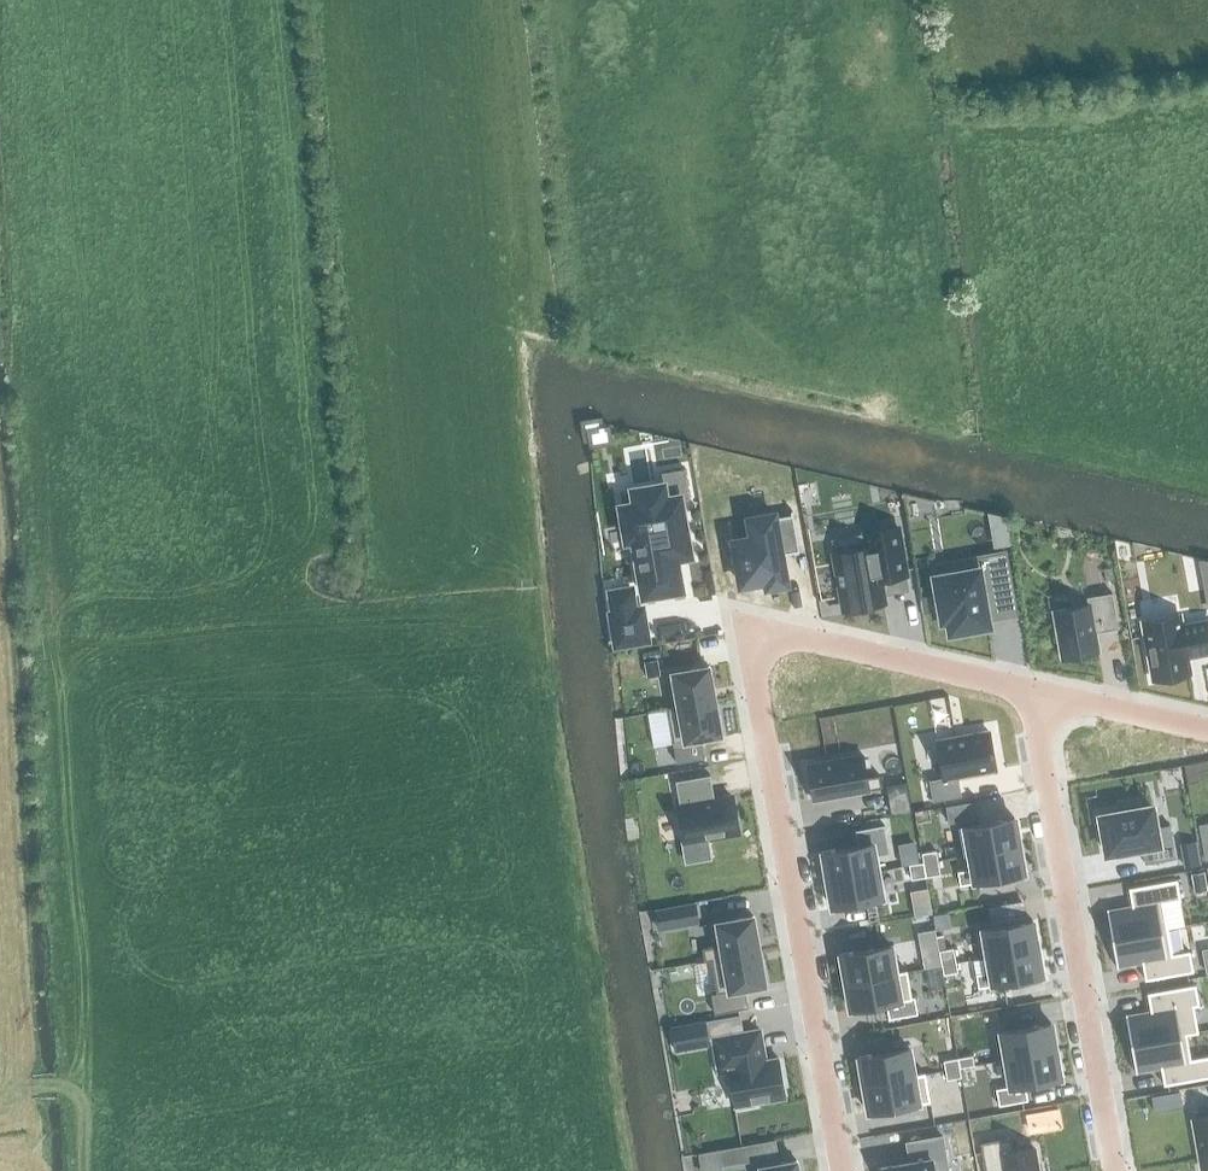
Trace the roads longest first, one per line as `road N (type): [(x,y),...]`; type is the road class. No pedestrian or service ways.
road 1 (residential): [(844,1170),(754,683),(758,650),(766,640),(800,635),(1048,692)]
road 2 (residential): [(1118,1170),(1044,756),(1048,692)]
road 3 (residential): [(1048,692),(1207,729)]

